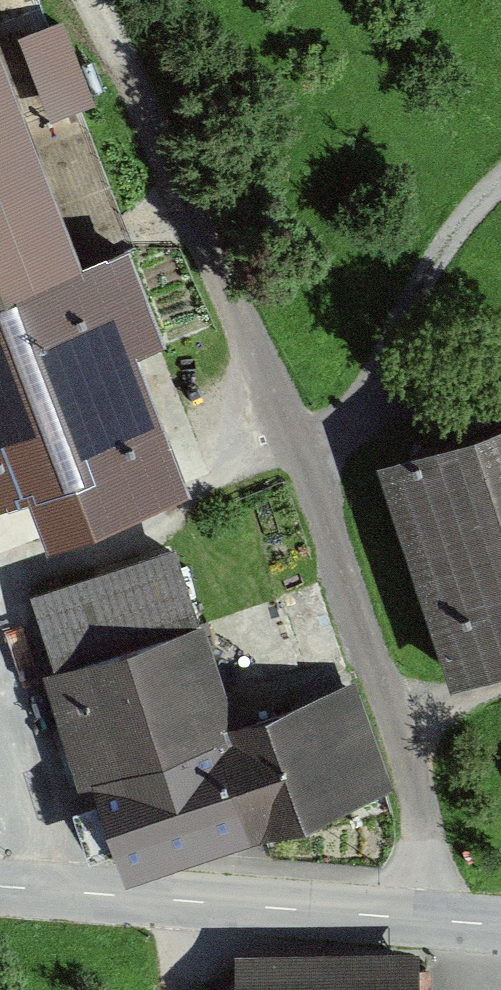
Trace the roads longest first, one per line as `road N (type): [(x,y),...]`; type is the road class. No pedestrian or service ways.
road 1 (track): [(88,0),(301,454),(390,696),(422,834),(418,918)]
road 2 (tertiary): [(500,924),(0,886)]
road 3 (track): [(500,183),(460,216),(356,409),(301,454)]

